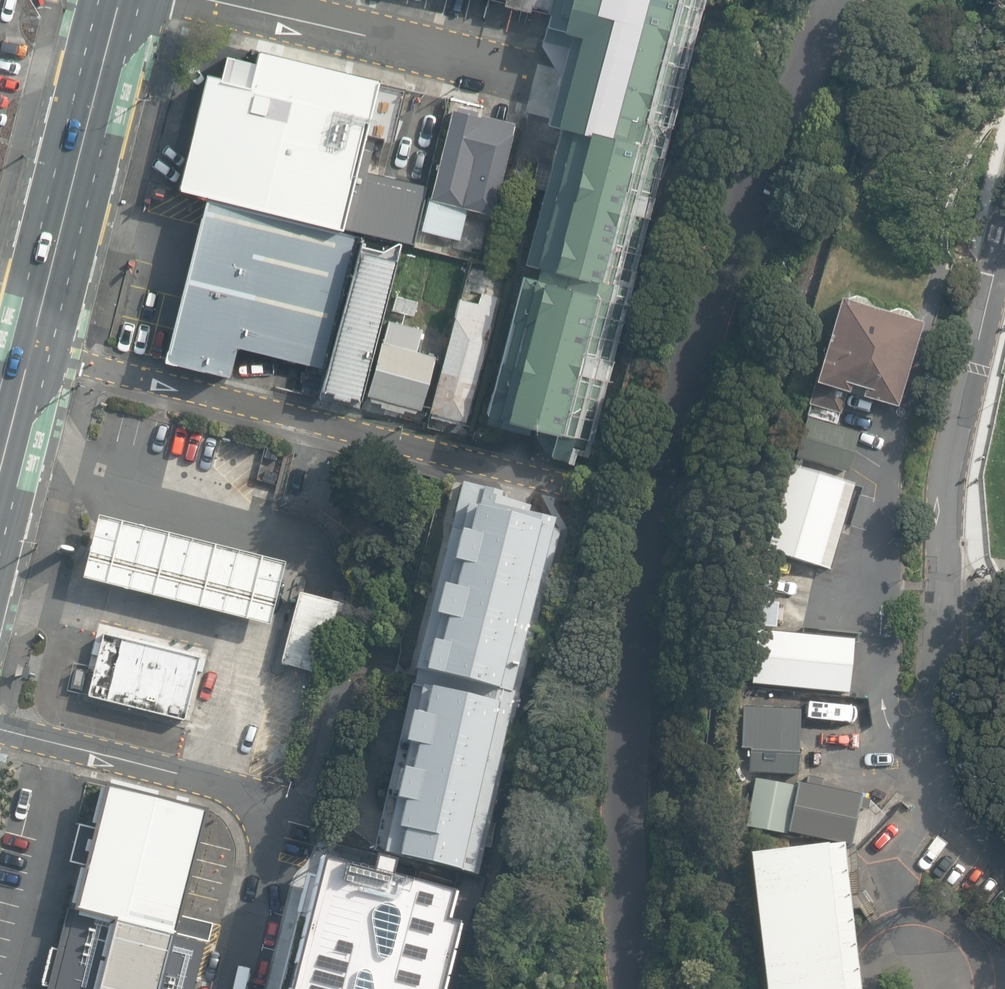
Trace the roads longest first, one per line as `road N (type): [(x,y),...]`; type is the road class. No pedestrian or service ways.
road 1 (residential): [(34,350),(573,486)]
road 2 (secondary): [(123,0),(34,350)]
road 3 (residential): [(230,0),(522,72)]
road 4 (residential): [(265,810),(307,787),(341,711),(356,697),(379,704),(386,721),(371,806)]
road 5 (unclassified): [(0,728),(243,793),(265,810)]
road 6 (unclassified): [(265,810),(267,841),(230,988)]
road 7 (secondary): [(34,350),(0,482)]

